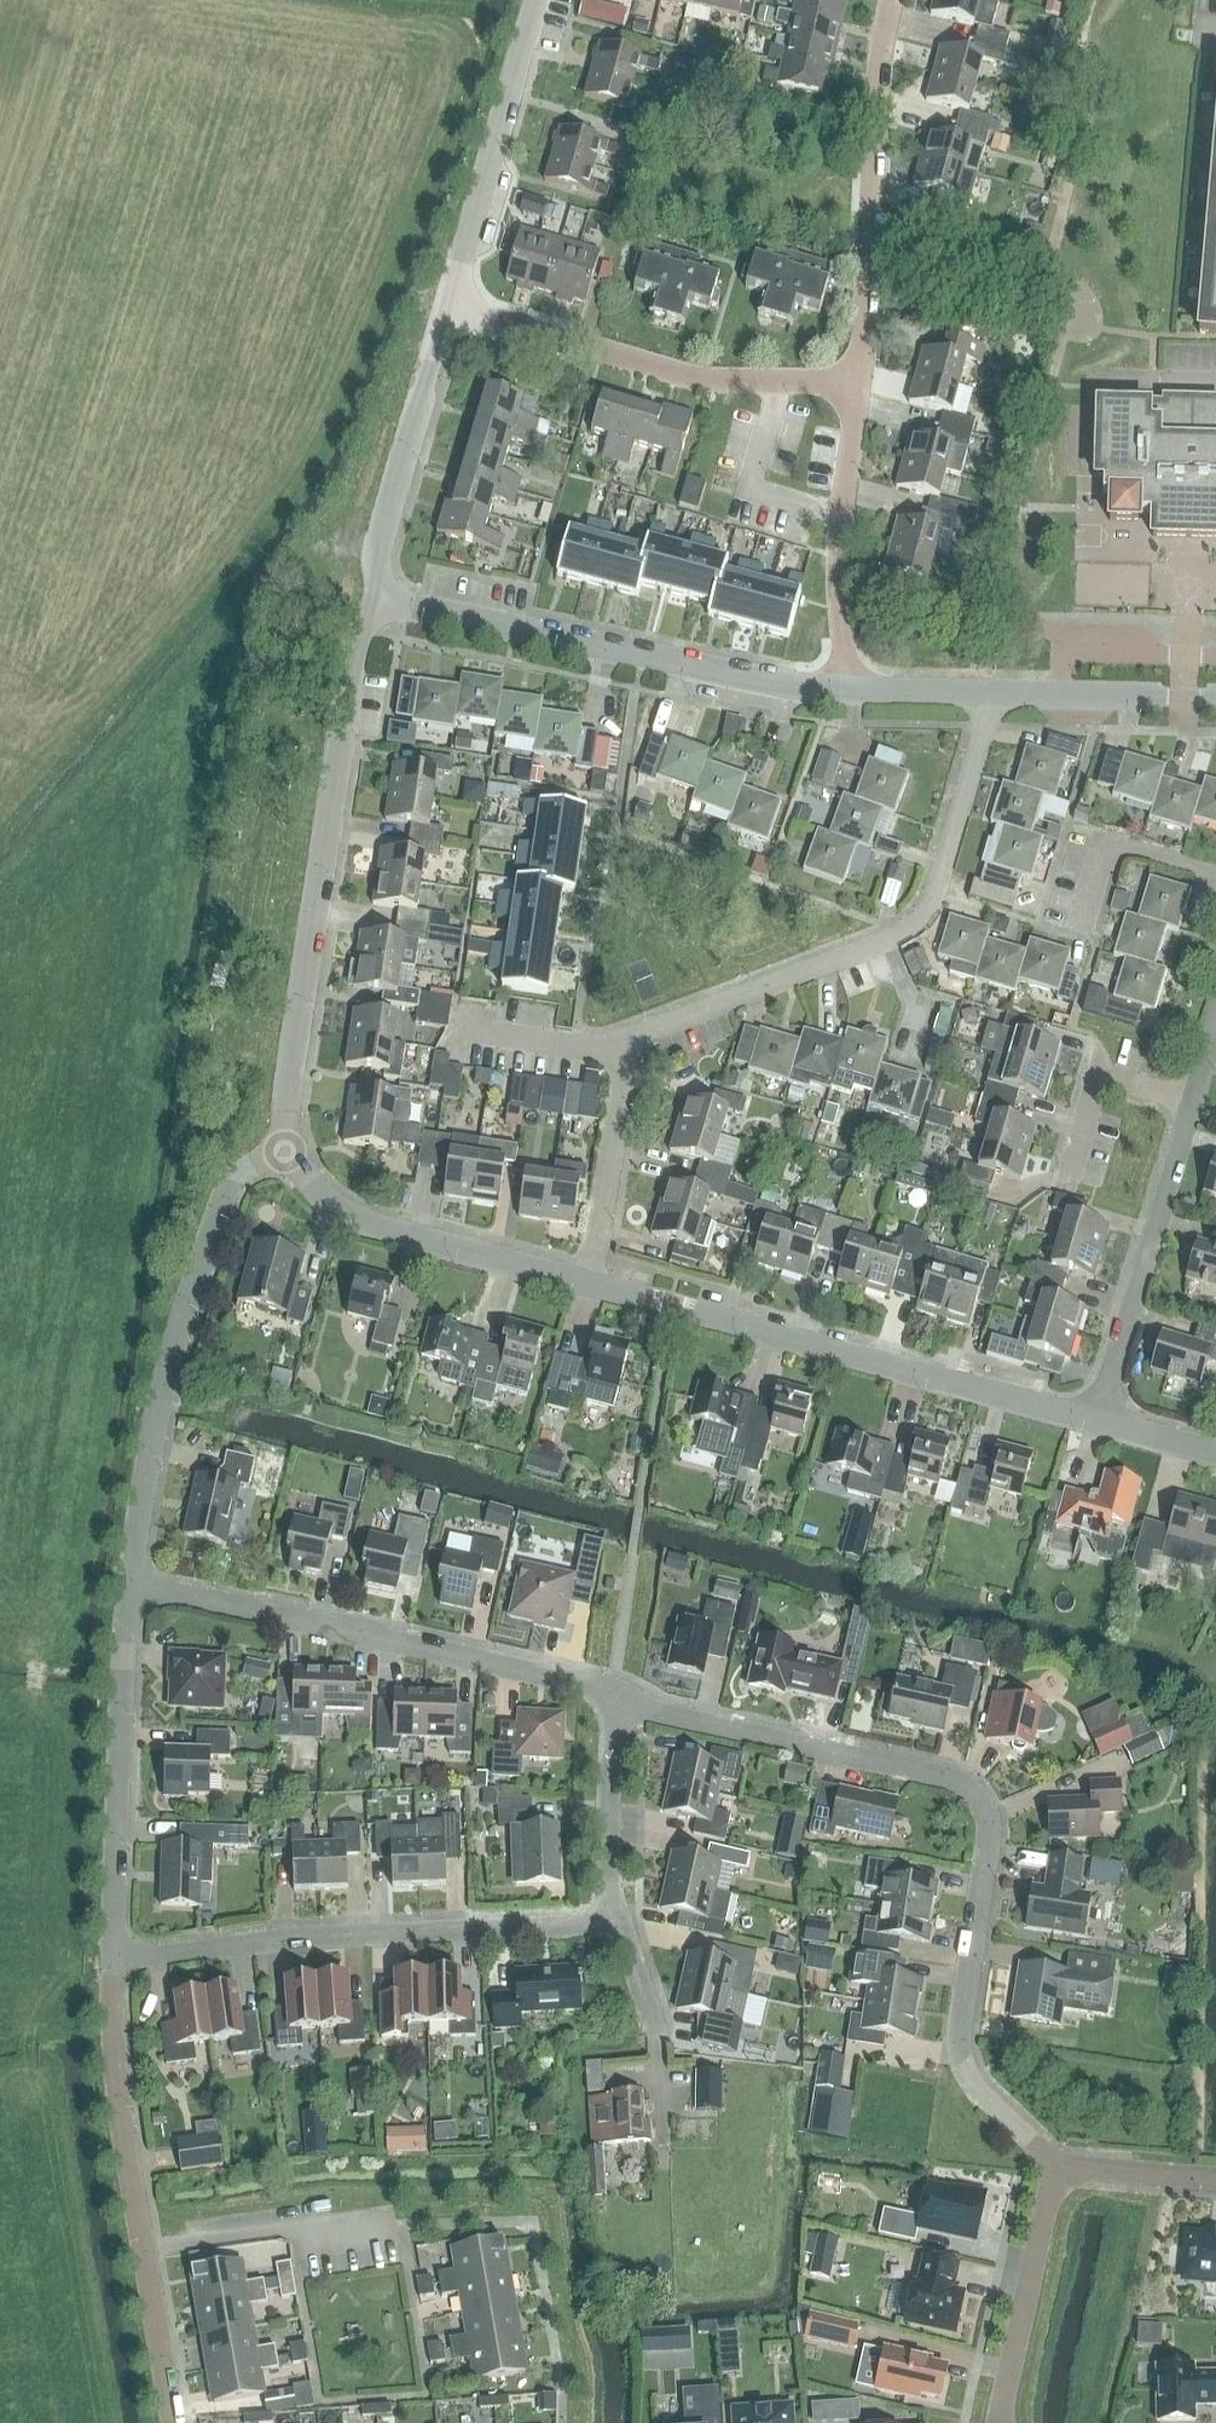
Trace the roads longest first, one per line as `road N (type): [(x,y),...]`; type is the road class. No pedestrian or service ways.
road 1 (residential): [(1055,2165),(967,2062),(964,2029),(990,1851),(991,1819),(979,1794),(943,1773),(663,1710),(613,1686)]
road 2 (residential): [(616,1047),(873,945),(919,918),(935,895),(991,694)]
road 3 (residential): [(288,1150),(289,1066),(352,662),(374,602)]
road 4 (residential): [(1096,1420),(587,1281)]
road 5 (residential): [(114,1962),(315,1936),(619,1923)]
road 6 (residential): [(139,1591),(133,1550),(148,1458),(221,1198),(234,1177),(288,1150)]
road 7 (residential): [(613,1686),(177,1590),(139,1591)]
road 8 (residential): [(845,690),(374,602)]
road 9 (residential): [(176,2422),(120,2099),(114,1962)]
road 10 (residential): [(857,386),(699,378),(446,303)]
road 11 (residential): [(857,386),(888,0)]
road 12 (residential): [(114,1962),(126,1626),(139,1591)]
road 13 (residential): [(587,1281),(351,1217),(327,1202),(288,1150)]
road 14 (residential): [(1192,1104),(1096,1420)]
road 15 (residential): [(446,303),(533,0)]
road 16 (residential): [(374,602),(376,549),(446,303)]
road 17 (residential): [(845,690),(839,516),(857,386)]
road 18 (residential): [(998,2422),(1055,2165)]
road 19 (residential): [(619,1923),(607,1809),(613,1686)]
road 20 (residential): [(587,1281),(619,1092),(616,1047)]
road 21 (residential): [(1215,700),(991,694)]
road 22 (residential): [(1078,935),(1106,843),(1215,873)]
road 23 (residential): [(1066,1184),(1091,1092),(1106,1078),(1192,1104)]
road 24 (residential): [(451,1030),(616,1047)]
road 25 (residential): [(1055,2165),(1215,2180)]
road 26 (residential): [(991,694),(845,690)]
road 27 (residential): [(1215,1455),(1096,1420)]

